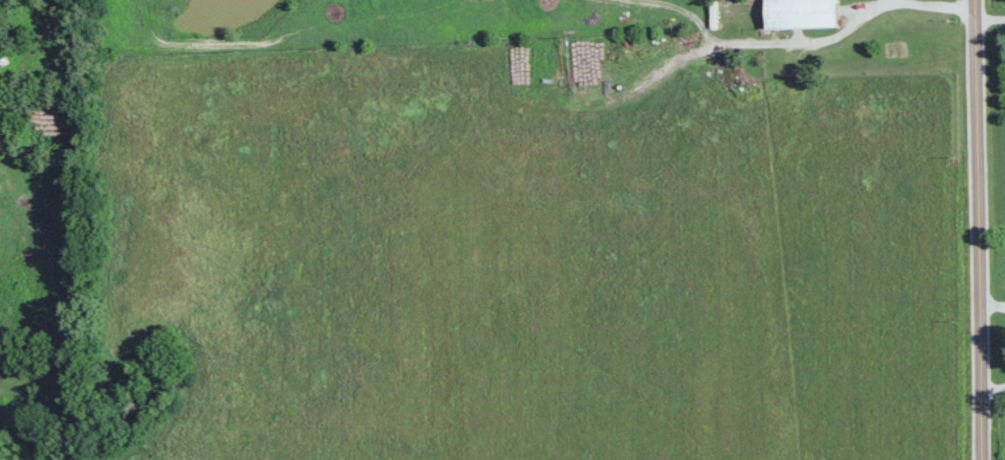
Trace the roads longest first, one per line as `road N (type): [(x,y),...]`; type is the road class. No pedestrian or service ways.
road 1 (primary): [(981,459),(977,0)]

